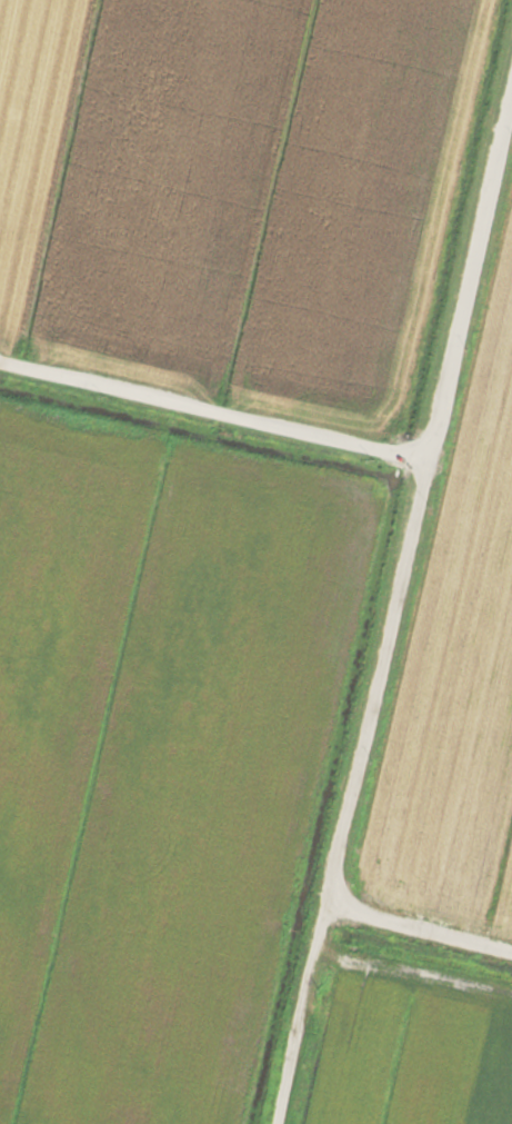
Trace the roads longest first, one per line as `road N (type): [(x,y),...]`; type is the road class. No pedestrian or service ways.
road 1 (residential): [(278,1123),(511,84)]
road 2 (track): [(426,456),(0,356)]
road 3 (track): [(511,948),(328,904)]

